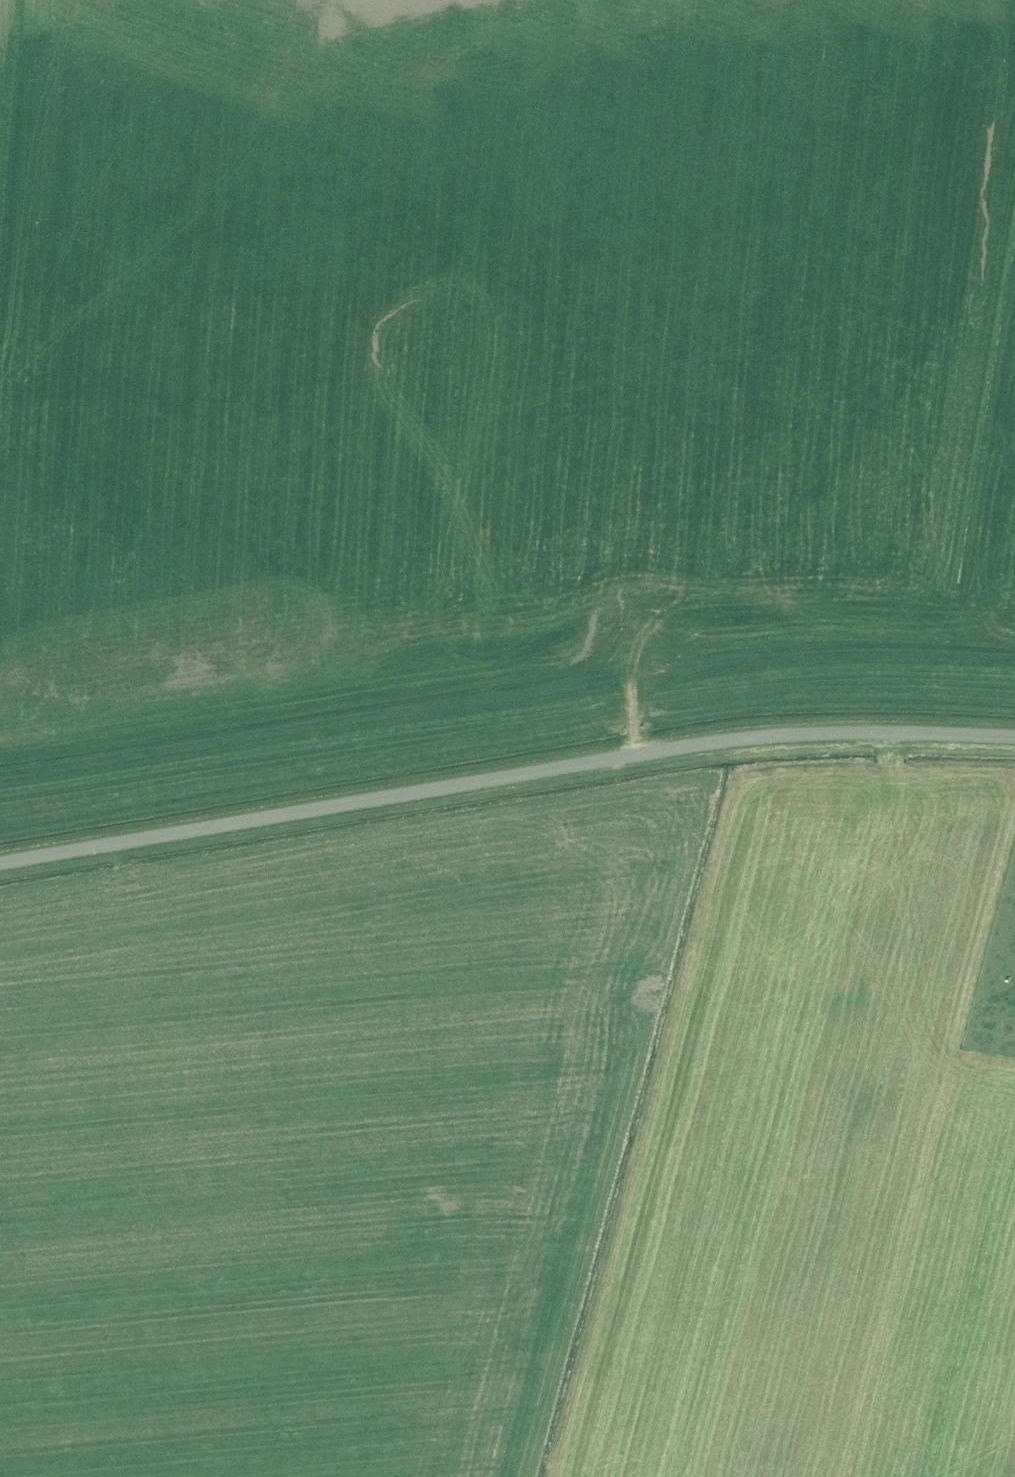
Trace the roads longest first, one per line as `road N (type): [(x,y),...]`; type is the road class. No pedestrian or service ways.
road 1 (unclassified): [(1014,739),(906,734),(726,743),(0,867)]

